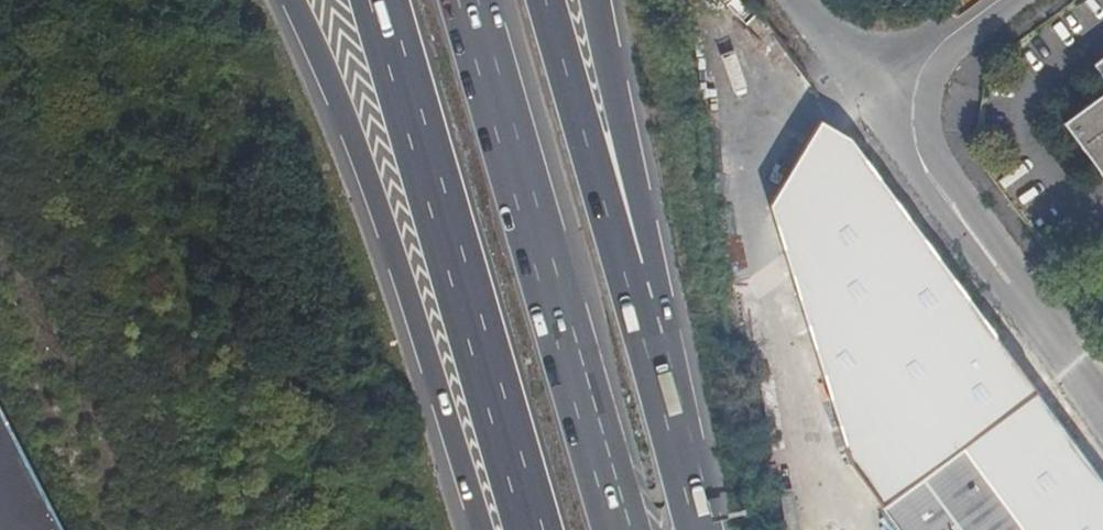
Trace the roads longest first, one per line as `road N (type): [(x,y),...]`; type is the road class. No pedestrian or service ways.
road 1 (motorway): [(293,0),(357,146),(484,529)]
road 2 (motorway): [(626,529),(471,0)]
road 3 (motorway): [(377,0),(529,529)]
road 4 (unclassified): [(1102,396),(875,89)]
road 5 (motorway): [(629,277),(547,0)]
road 6 (motorway): [(629,277),(636,183),(595,0)]
road 7 (motorway): [(694,529),(629,277)]
road 8 (unclassified): [(875,89),(1002,0)]

